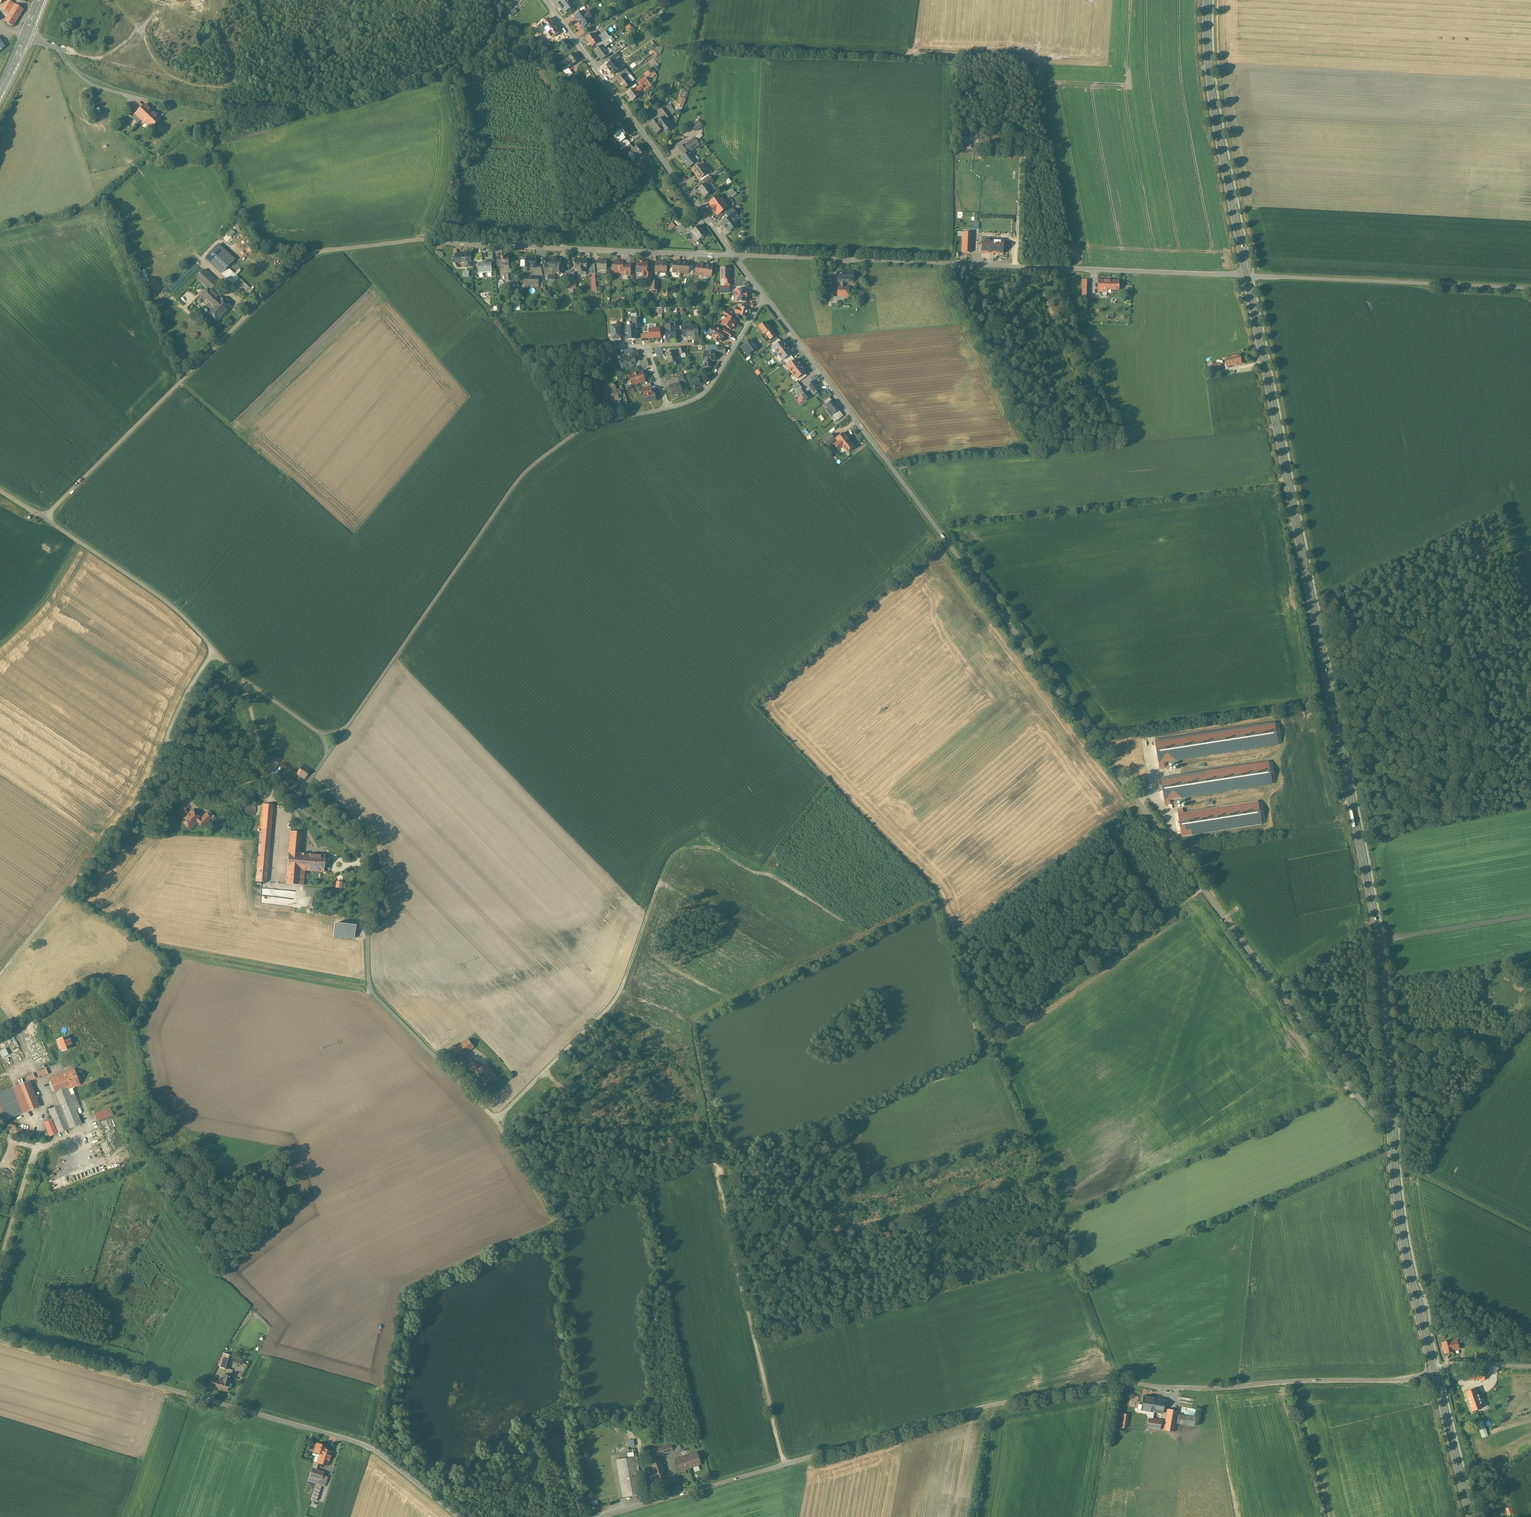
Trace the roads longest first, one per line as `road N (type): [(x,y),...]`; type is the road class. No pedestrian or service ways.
road 1 (unclassified): [(765,298),(1284,998),(1376,1119),(1393,1126)]
road 2 (unclassified): [(605,1516),(976,1410),(1095,1385),(1393,1380),(1434,1369)]
road 3 (unclassified): [(46,519),(317,251),(420,240),(732,255)]
road 4 (track): [(296,800),(361,855),(370,989),(495,1122),(557,1221),(712,1155)]
road 5 (secondary): [(1246,275),(1378,941)]
road 6 (unclassified): [(732,255),(1246,275)]
road 7 (unclassified): [(460,1516),(359,1443),(0,1339)]
road 8 (track): [(215,653),(173,721),(151,782),(0,976)]
road 9 (unclassified): [(565,440),(507,495),(344,730)]
road 10 (unclassified): [(46,519),(163,600),(228,666),(317,732)]
road 11 (track): [(712,1155),(784,1465)]
road 12 (unclassified): [(545,0),(732,255)]
road 13 (unclassified): [(1246,275),(1530,290)]
road 14 (secondary): [(1207,0),(1210,87),(1246,275)]
road 15 (track): [(1203,888),(984,1042)]
road 16 (track): [(1348,789),(1530,603)]
road 17 (residential): [(765,298),(701,394),(596,422),(565,440)]
road 18 (secondary): [(1393,1126),(1398,1209),(1434,1369)]
road 19 (secondary): [(1378,941),(1393,1126)]
road 20 (unclassified): [(1378,941),(1530,915)]
road 21 (secondary): [(1434,1369),(1470,1516)]
road 22 (track): [(0,642),(49,595),(77,541)]

